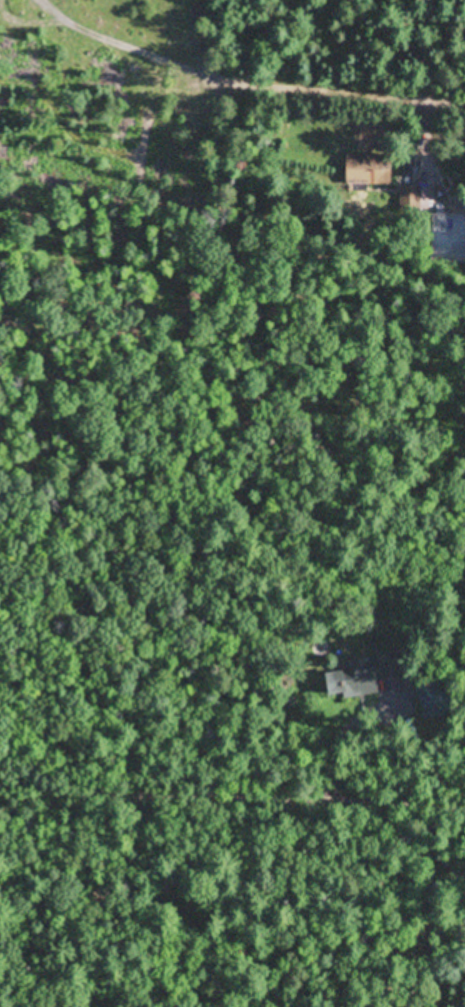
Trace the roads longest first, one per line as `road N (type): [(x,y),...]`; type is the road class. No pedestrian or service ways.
road 1 (residential): [(0,787),(464,800)]

